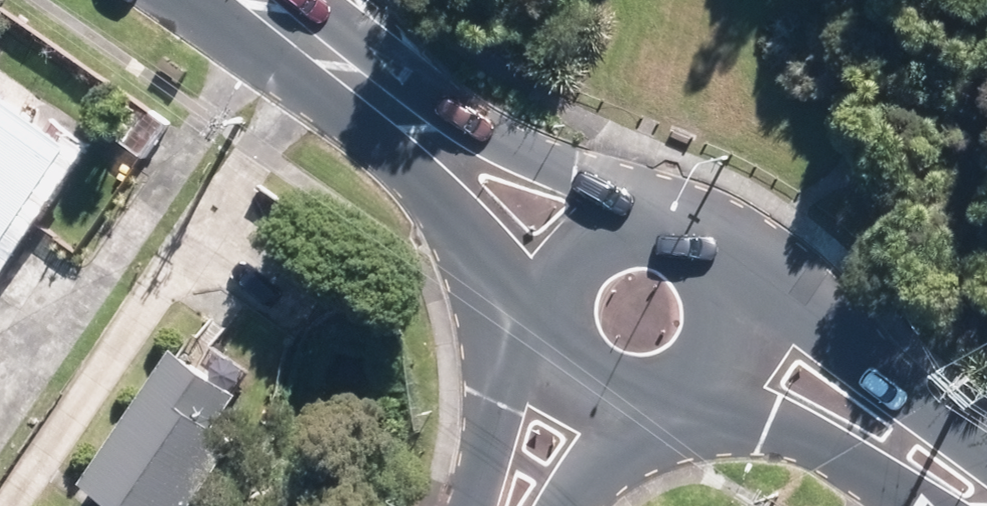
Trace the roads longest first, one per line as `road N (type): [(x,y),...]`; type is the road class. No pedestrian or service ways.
road 1 (secondary): [(526,275),(192,0)]
road 2 (secondary): [(312,0),(429,91),(574,177),(627,197)]
road 3 (secondary): [(735,274),(931,421),(986,483)]
road 4 (secondary): [(919,505),(707,385)]
road 5 (tertiary): [(490,505),(523,322)]
road 6 (secondary): [(630,415),(592,408),(559,388),(535,358),(523,322)]
road 7 (secondary): [(627,197),(656,200),(705,226),(735,274)]
road 8 (secondary): [(526,275),(548,236),(584,208),(627,197)]
road 9 (secondary): [(735,274),(740,313),(730,352),(707,385)]

